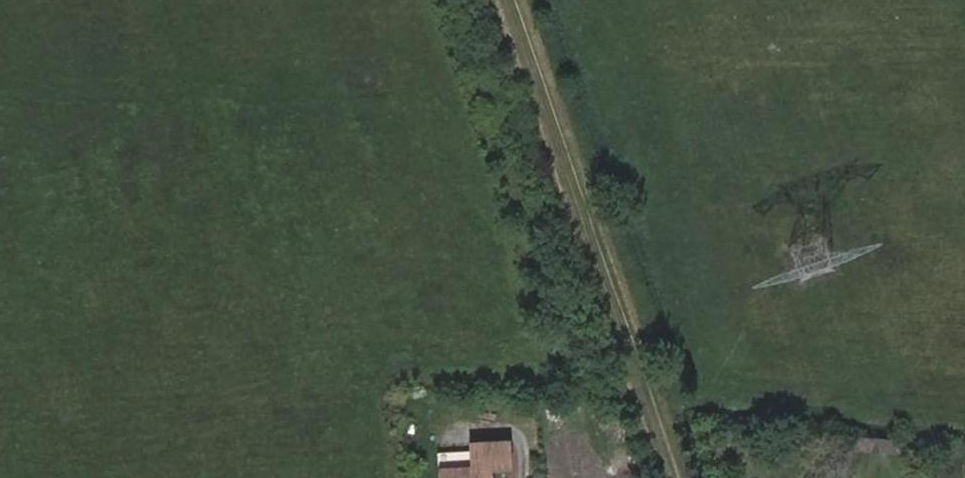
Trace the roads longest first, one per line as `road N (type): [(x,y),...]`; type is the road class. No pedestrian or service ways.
road 1 (track): [(509,0),(672,477)]

